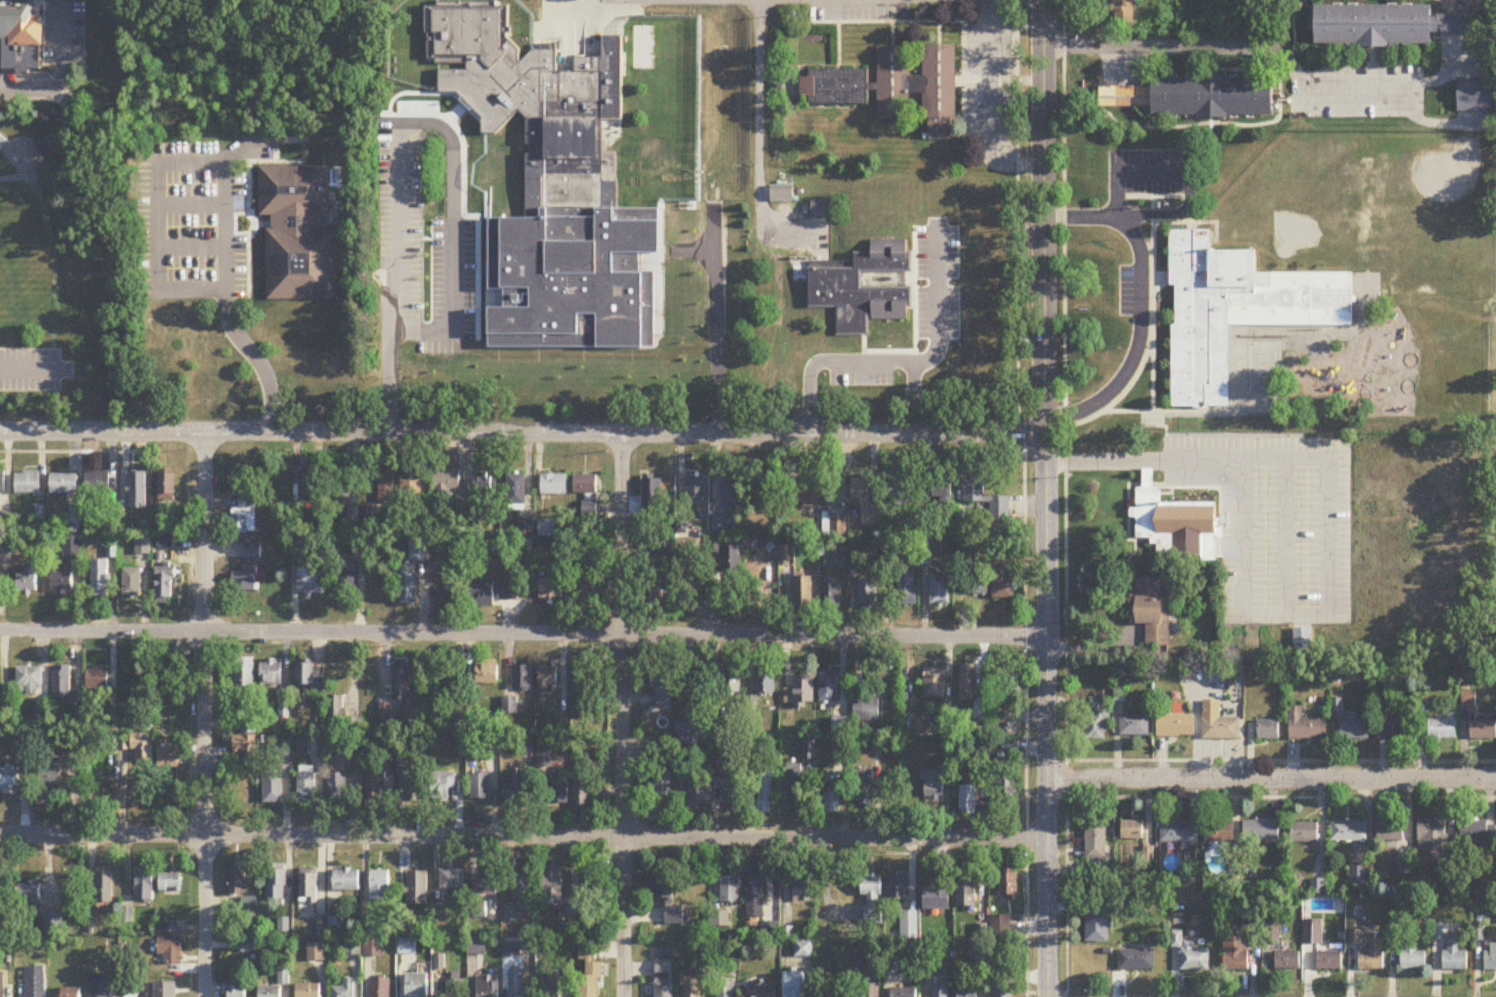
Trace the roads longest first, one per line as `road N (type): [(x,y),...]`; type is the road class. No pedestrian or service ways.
road 1 (residential): [(0,634),(1047,638)]
road 2 (residential): [(0,835),(1047,839)]
road 3 (residential): [(0,435),(1020,433),(1041,425)]
road 4 (tertiary): [(1045,0),(1047,996)]
road 5 (residential): [(206,996),(204,434)]
road 6 (residential): [(623,996),(622,434)]
road 7 (residential): [(1047,781),(1495,781)]

